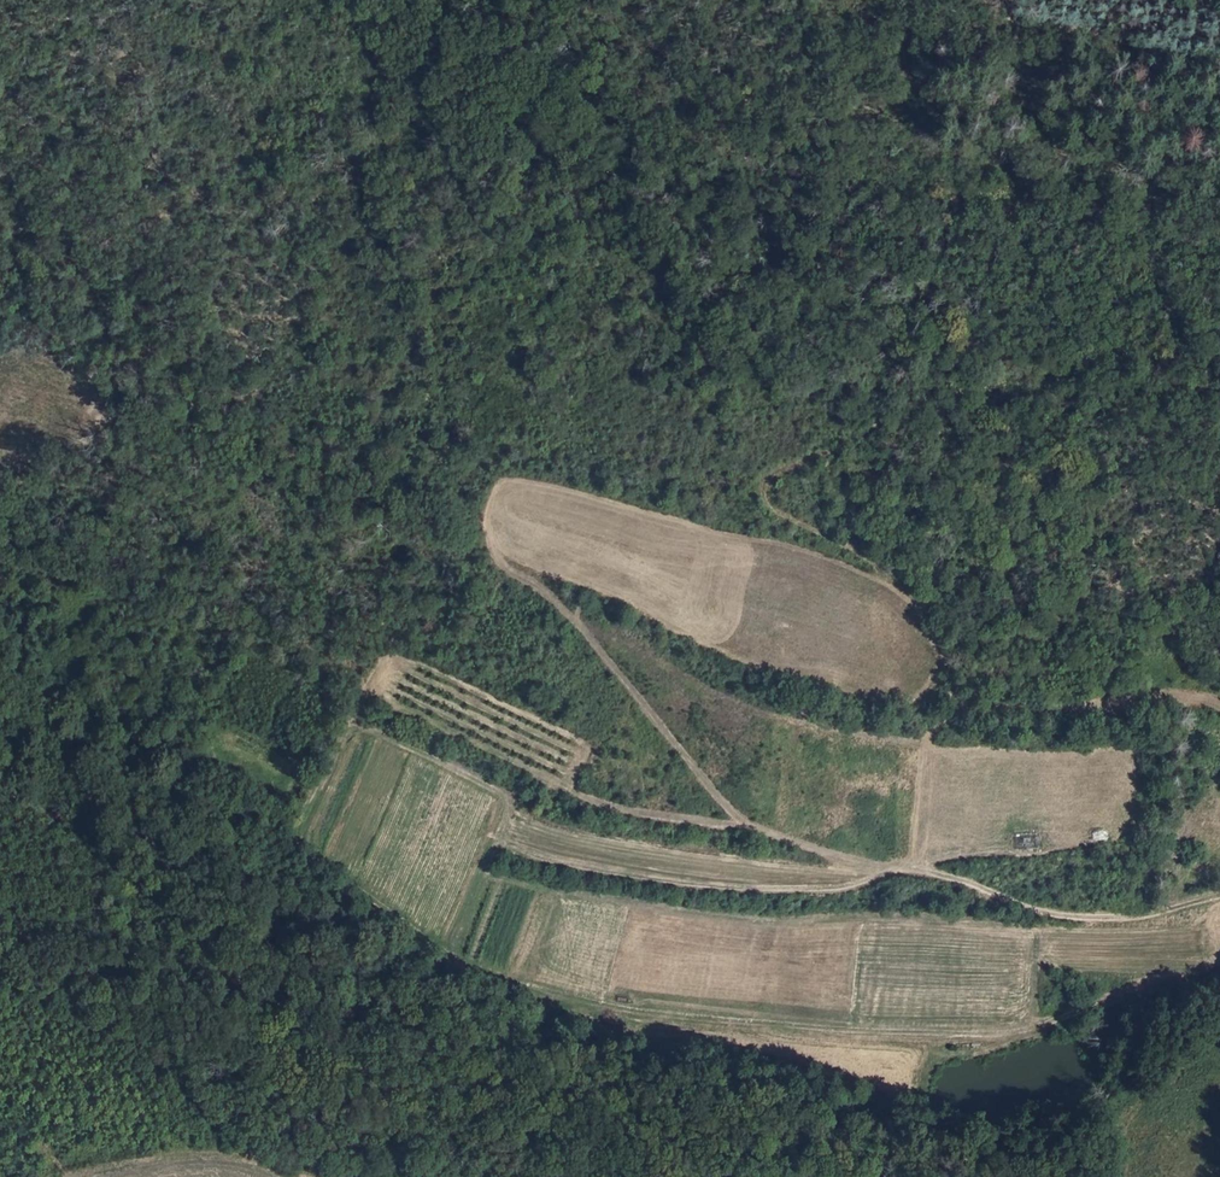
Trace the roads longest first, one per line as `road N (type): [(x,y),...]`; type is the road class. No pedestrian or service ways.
road 1 (unclassified): [(520,1176),(266,998),(60,817),(0,790)]

